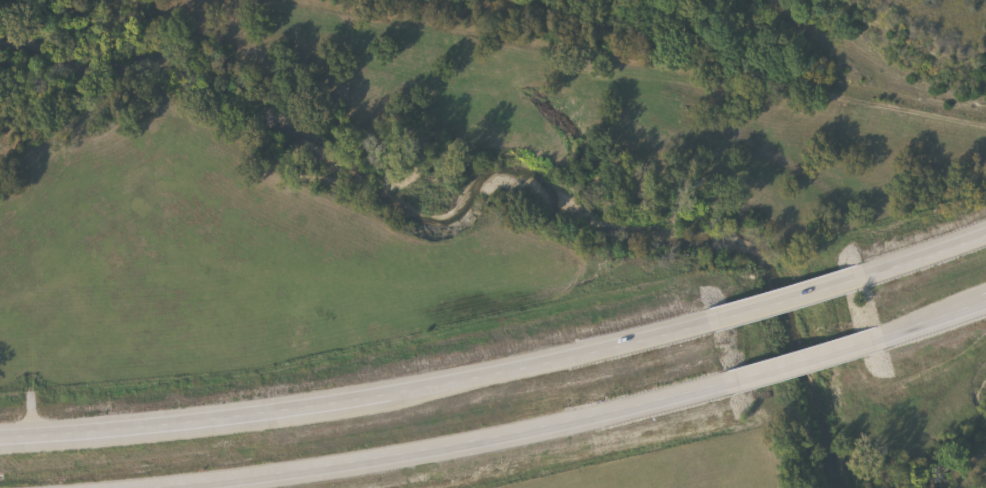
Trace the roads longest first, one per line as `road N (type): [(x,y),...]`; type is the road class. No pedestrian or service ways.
road 1 (trunk): [(95,487),(379,460),(589,420),(731,380)]
road 2 (trunk): [(541,359),(274,409),(0,434)]
road 3 (trunk): [(709,314),(541,359)]
road 4 (trunk): [(731,380),(886,332)]
road 5 (trunk): [(864,267),(709,314)]
road 6 (trunk): [(985,226),(864,267)]

